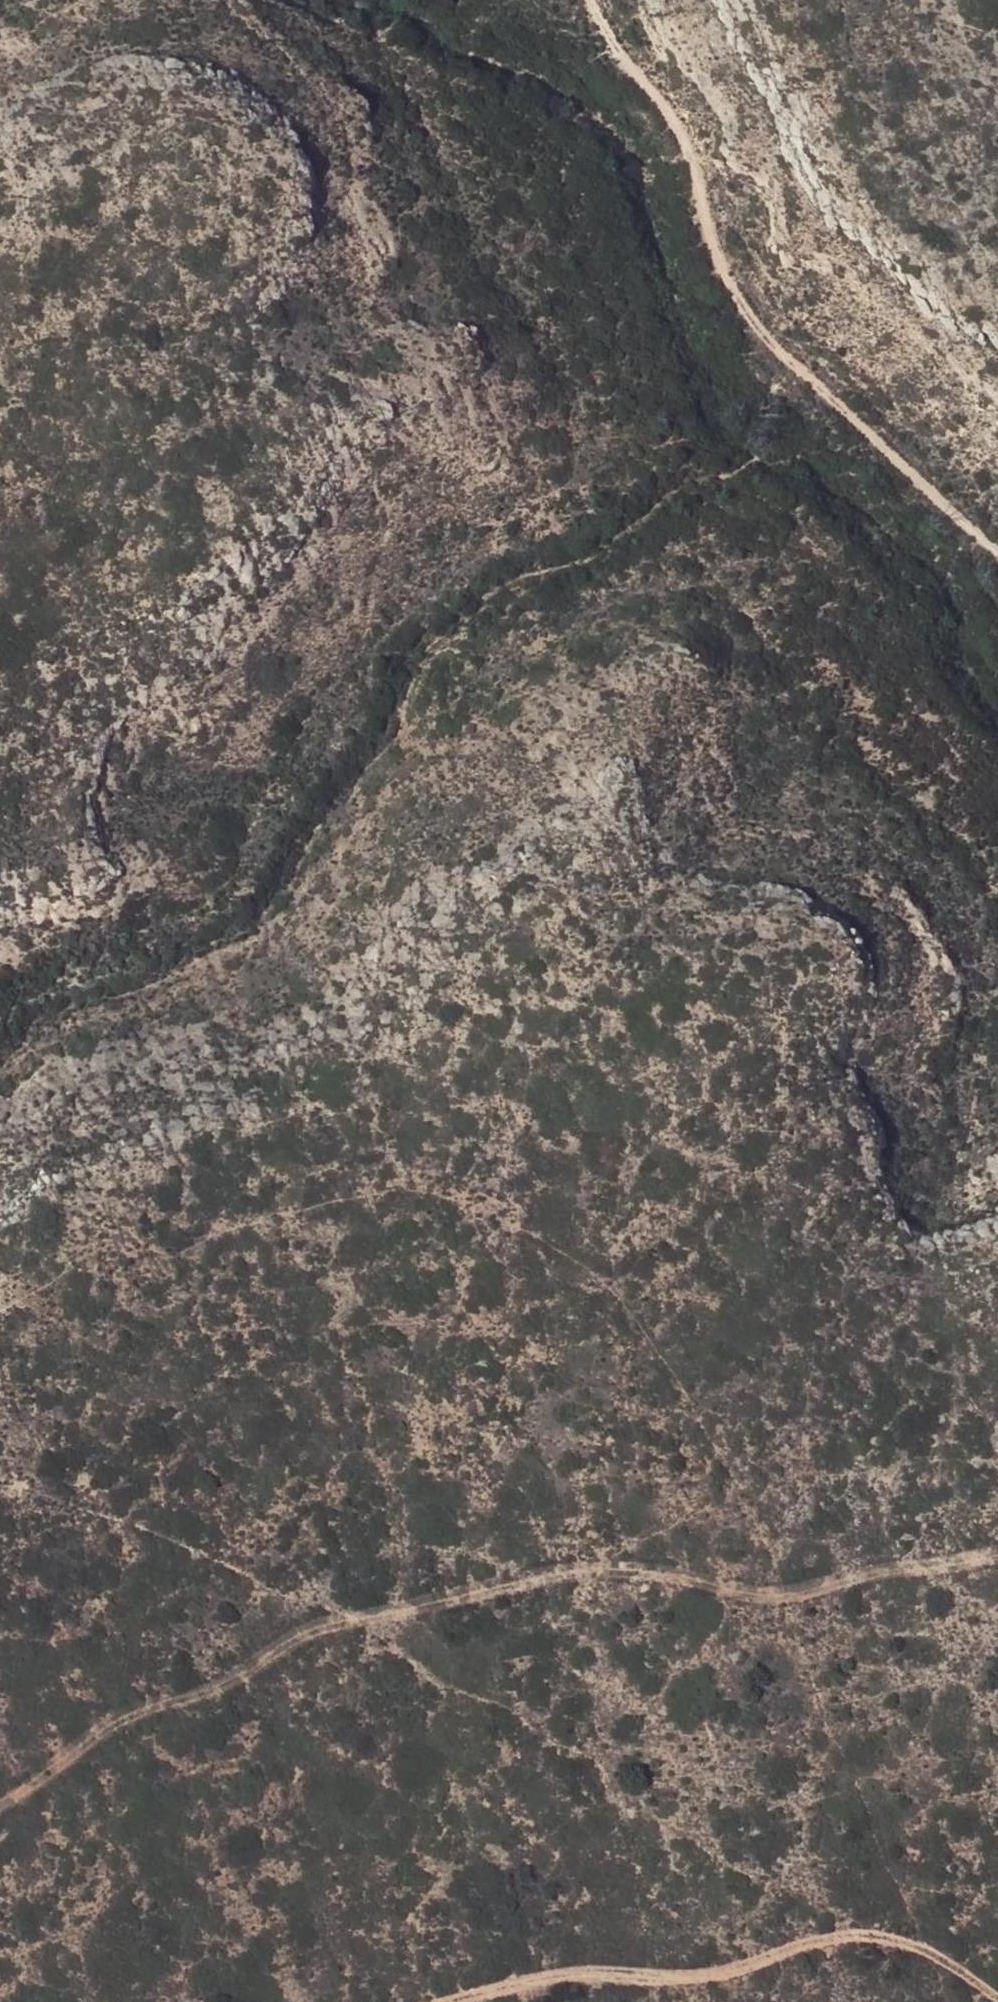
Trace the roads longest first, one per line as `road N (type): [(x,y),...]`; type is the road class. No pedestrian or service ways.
road 1 (track): [(0,1794),(57,1755),(165,1702),(262,1673),(353,1623),(501,1585),(616,1559),(786,1592),(997,1554)]
road 2 (track): [(997,557),(790,368),(717,268),(697,163),(640,95),(587,0)]
road 3 (track): [(450,2001),(573,1976),(740,1973),(807,1944),(867,1935),(917,1948),(997,1994)]

